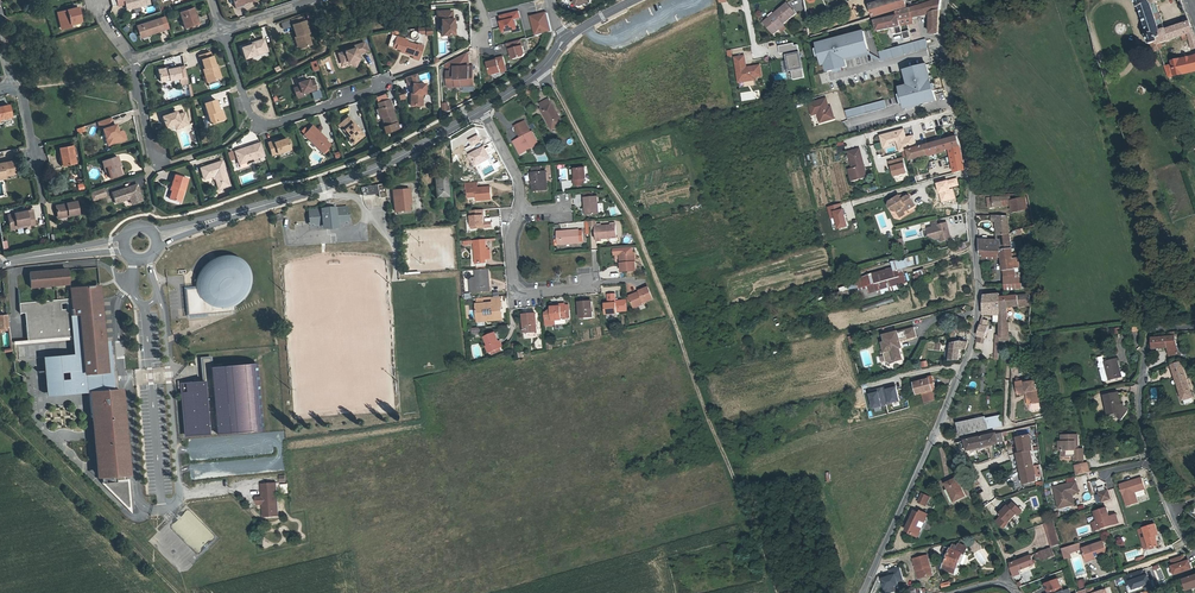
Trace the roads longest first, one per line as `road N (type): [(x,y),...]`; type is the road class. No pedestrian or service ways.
road 1 (residential): [(949,0),(945,48),(970,178),(976,312),(936,438),(863,592)]
road 2 (track): [(553,88),(653,269),(777,592)]
road 3 (residential): [(1194,551),(1152,457),(1144,373),(1146,337),(1194,327)]
road 4 (residential): [(384,85),(263,124),(250,114),(221,30)]
road 5 (residential): [(271,204),(361,175),(482,110)]
road 6 (residential): [(519,215),(511,236),(513,284),(527,296),(593,289)]
road 7 (residential): [(124,237),(0,263)]
road 8 (residential): [(0,264),(126,253)]
road 9 (residential): [(271,204),(151,230)]
road 10 (residential): [(157,248),(271,204)]

